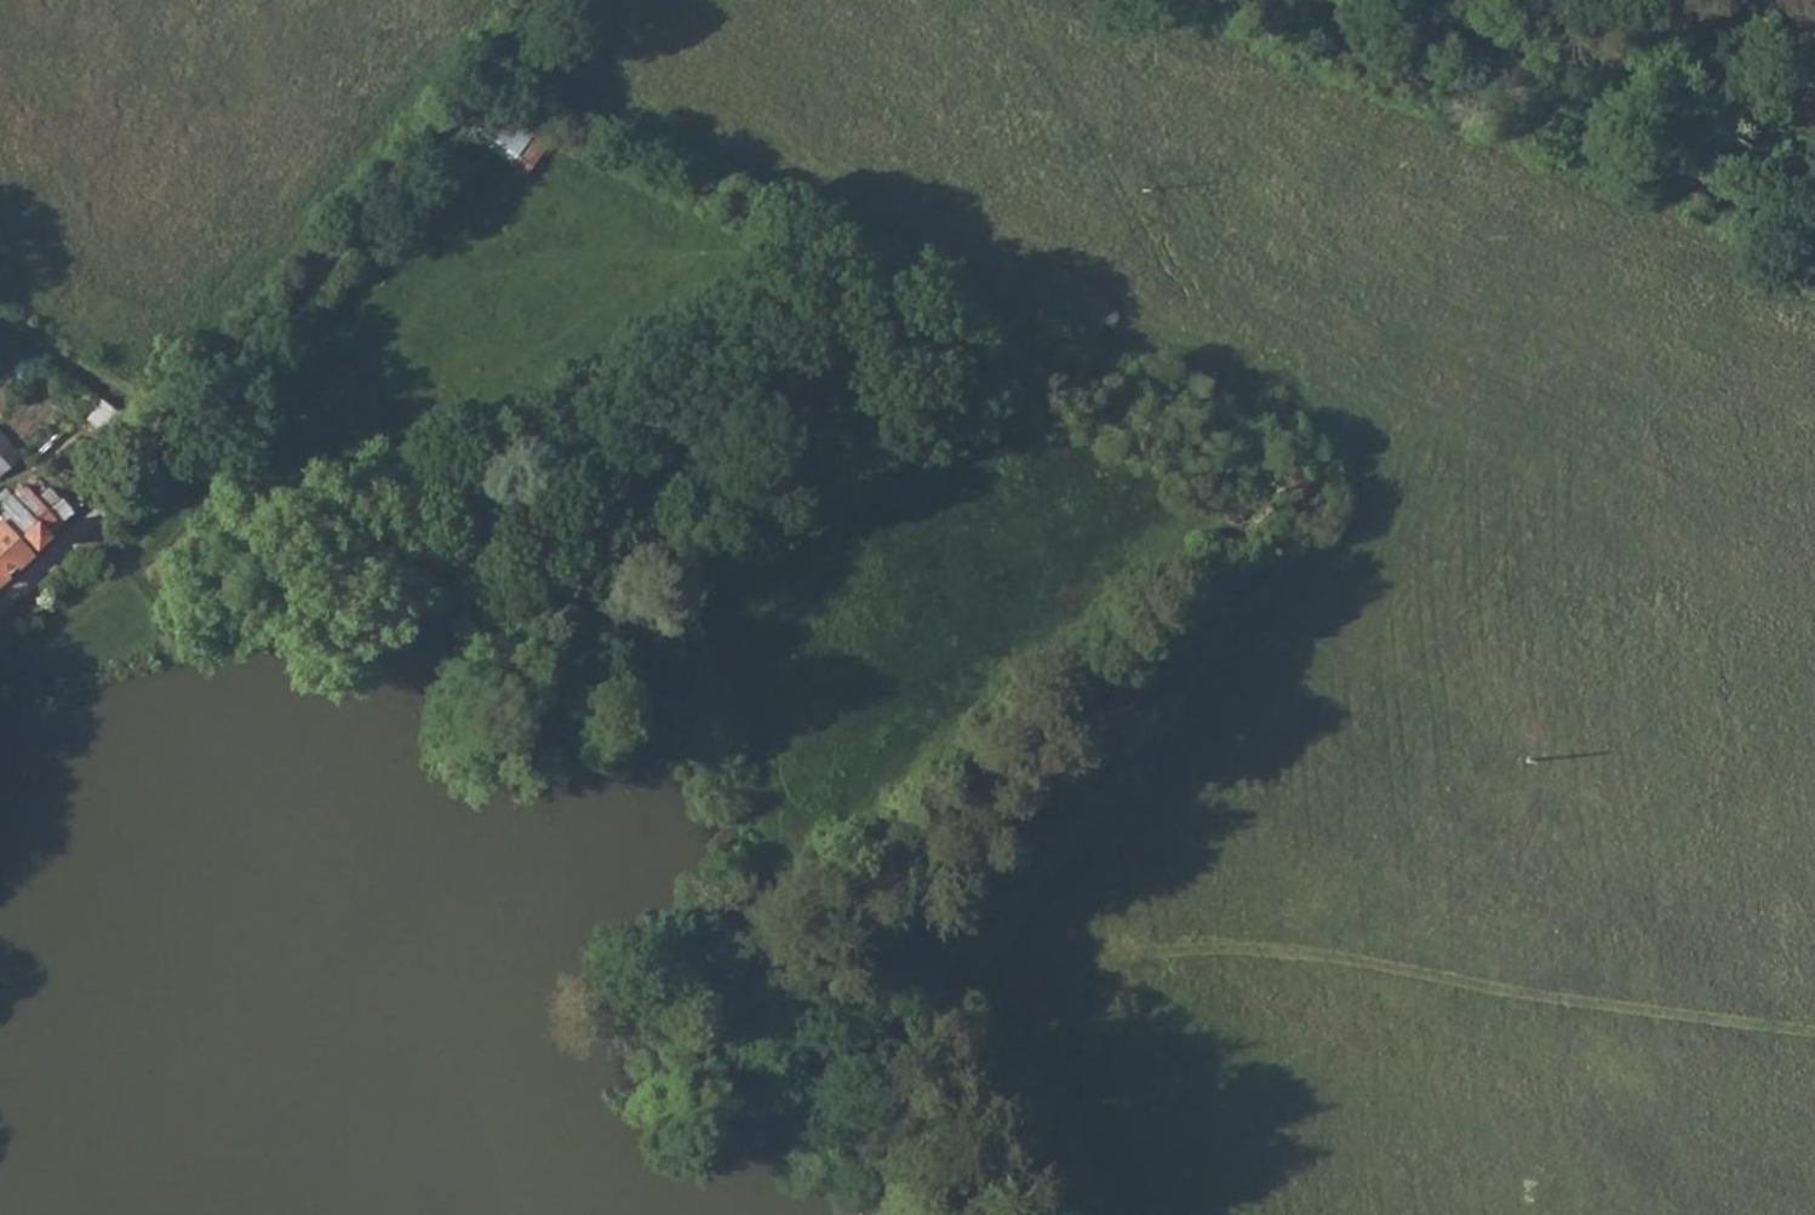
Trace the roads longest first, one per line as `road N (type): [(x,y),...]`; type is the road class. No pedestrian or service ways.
road 1 (track): [(0,622),(567,0)]

